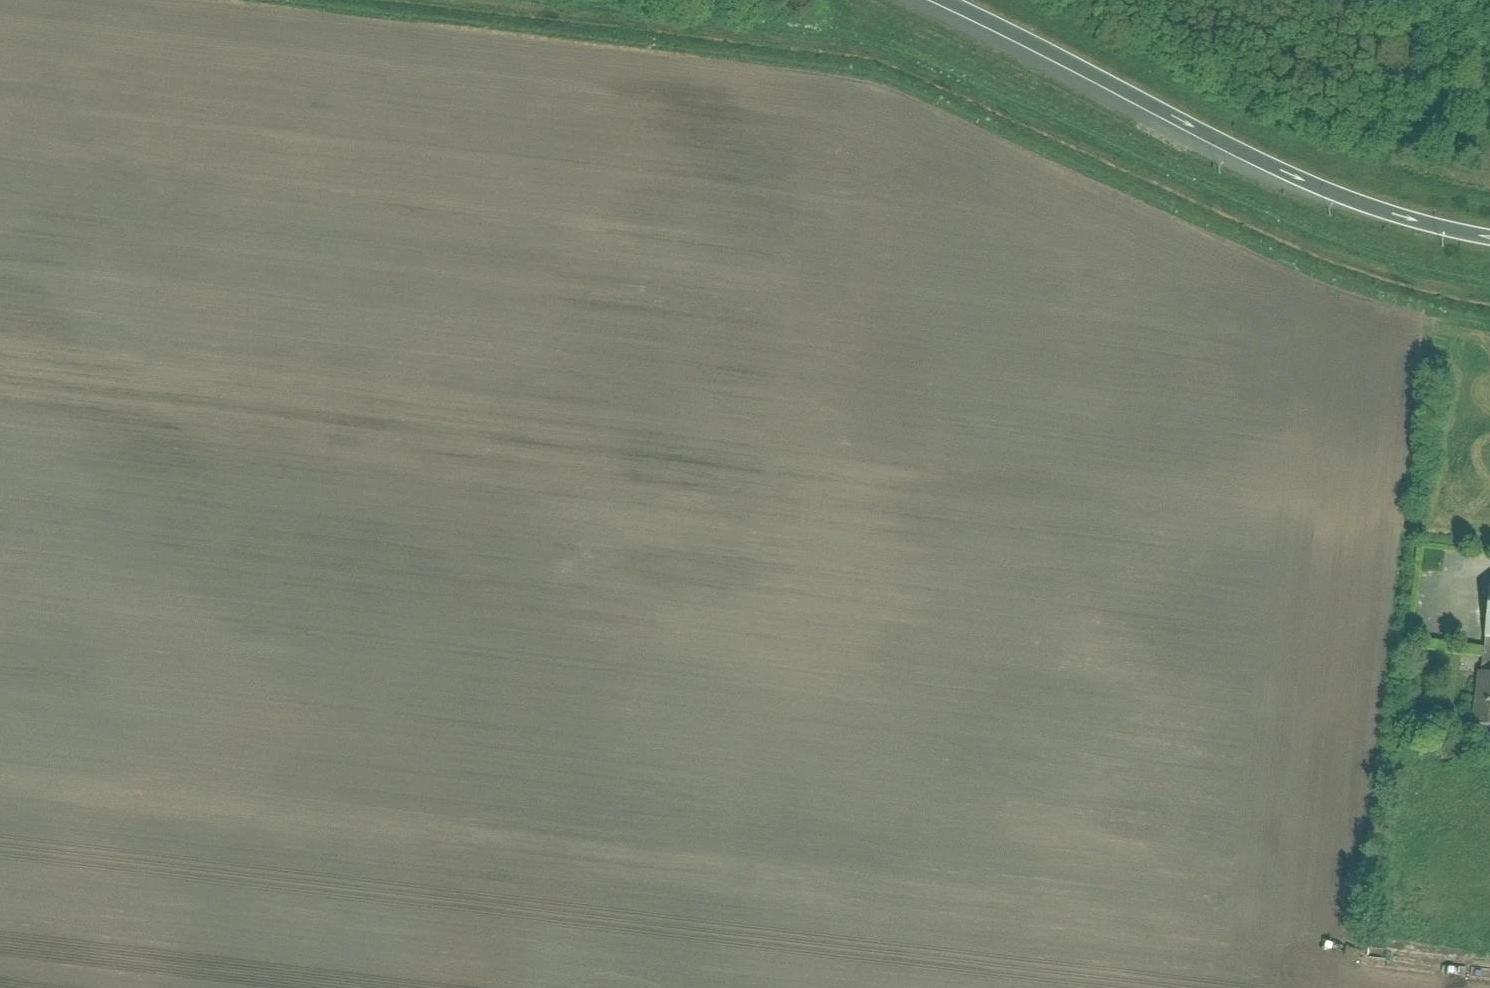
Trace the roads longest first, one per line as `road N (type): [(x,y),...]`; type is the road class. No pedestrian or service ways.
road 1 (motorway): [(935,0),(1355,200),(1489,237)]

